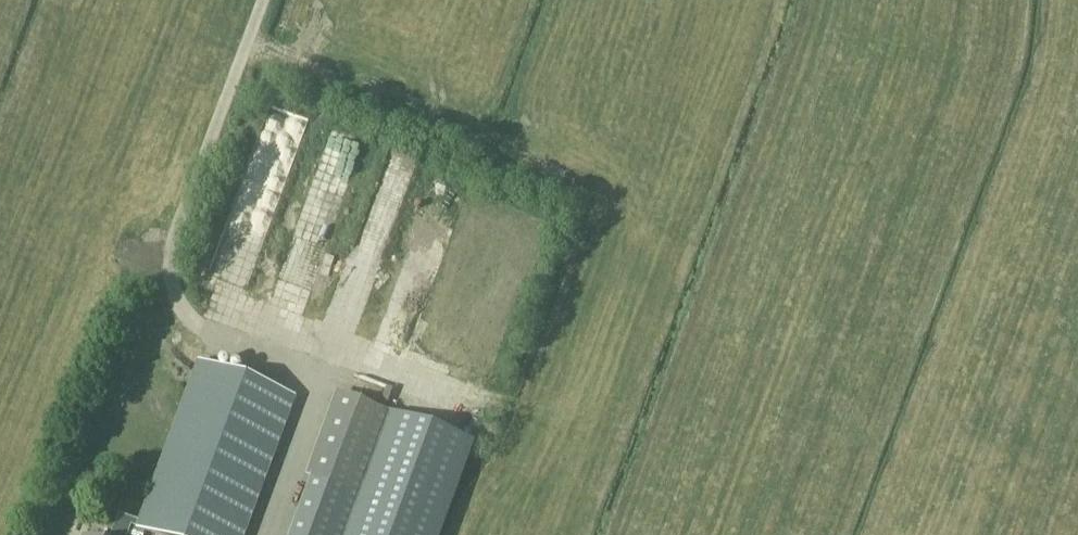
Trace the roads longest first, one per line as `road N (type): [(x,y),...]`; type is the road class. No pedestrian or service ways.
road 1 (track): [(264,534),(322,364),(197,322),(172,277),(177,234),(266,0)]

